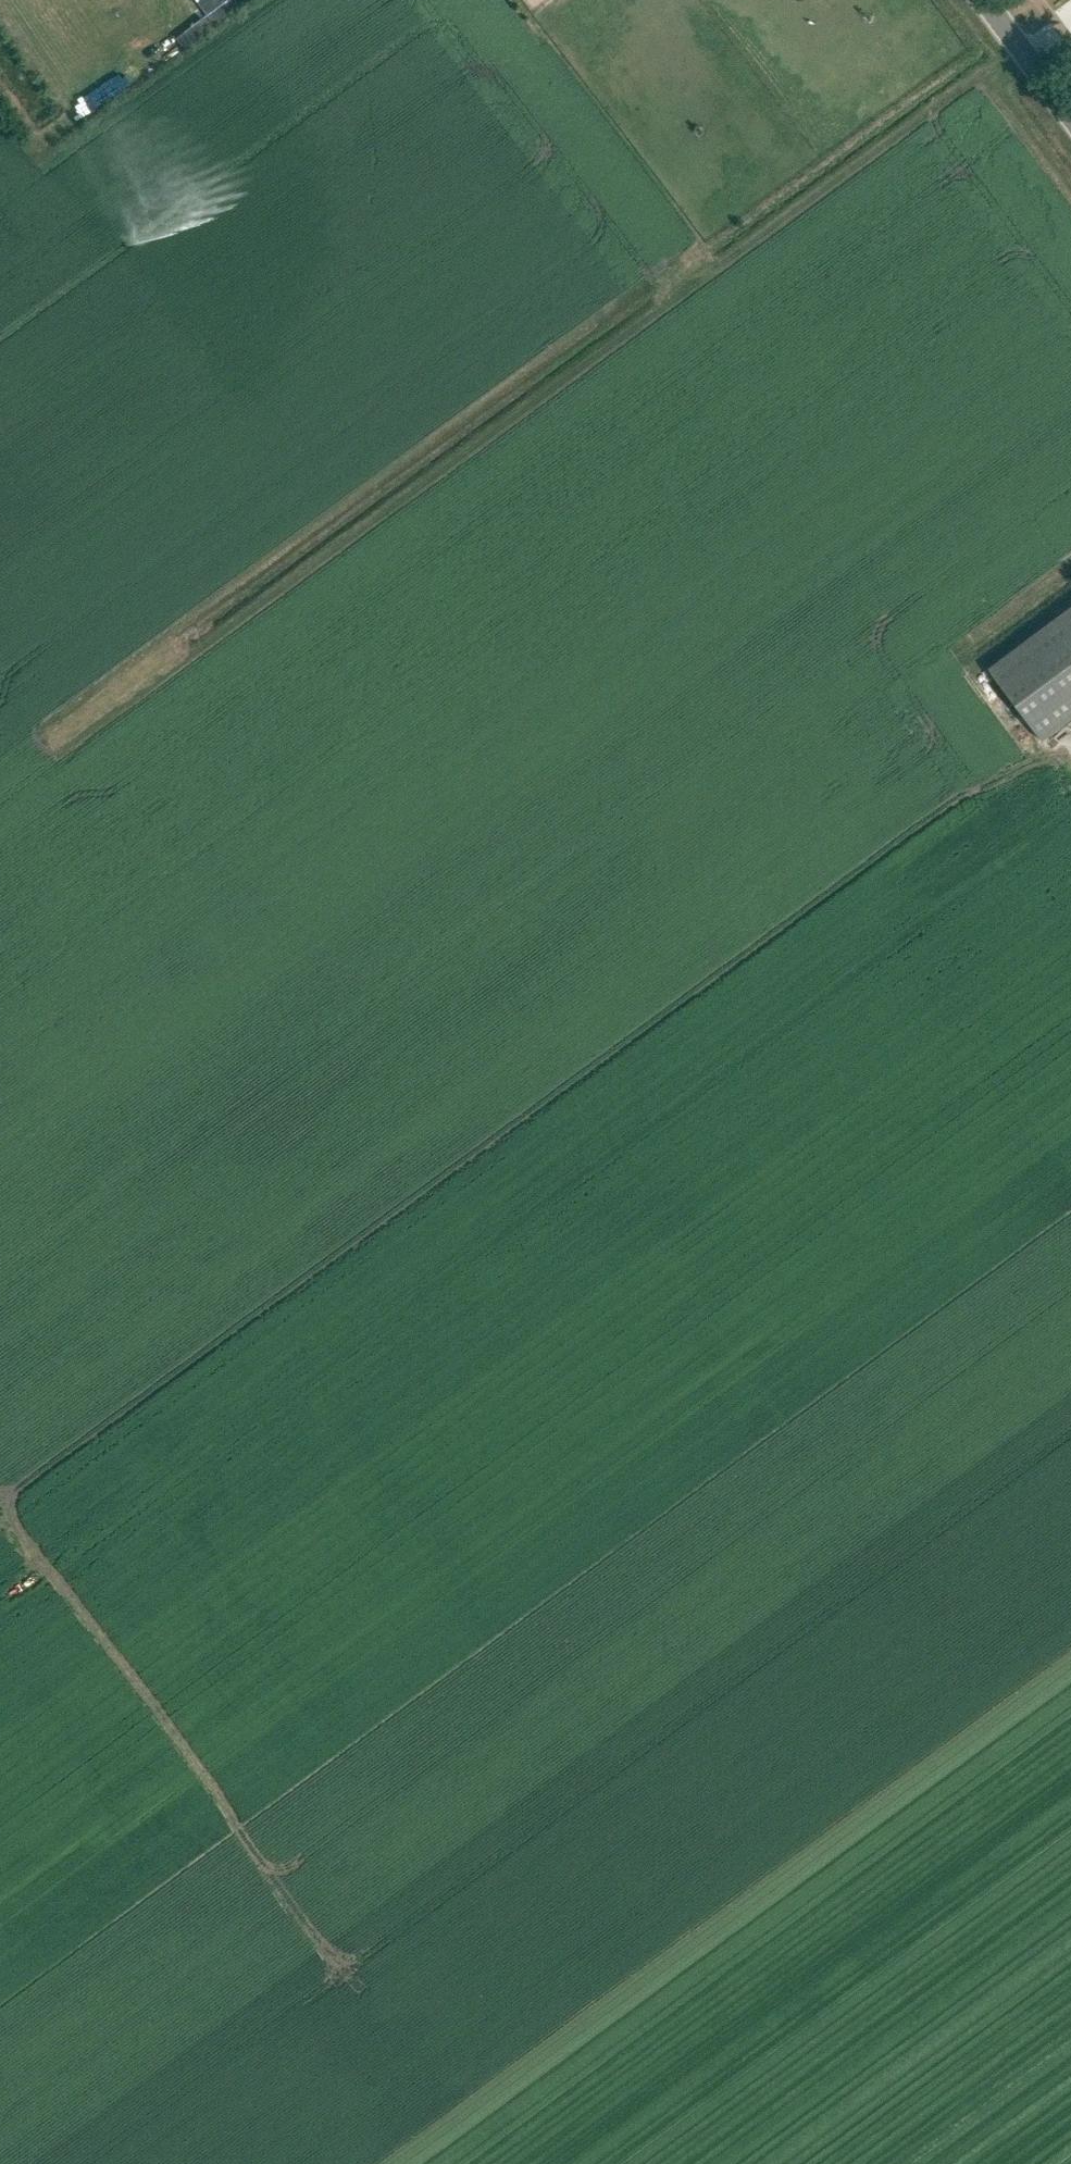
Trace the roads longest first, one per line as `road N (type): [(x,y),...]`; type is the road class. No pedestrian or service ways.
road 1 (tertiary): [(1070,116),(983,0)]

